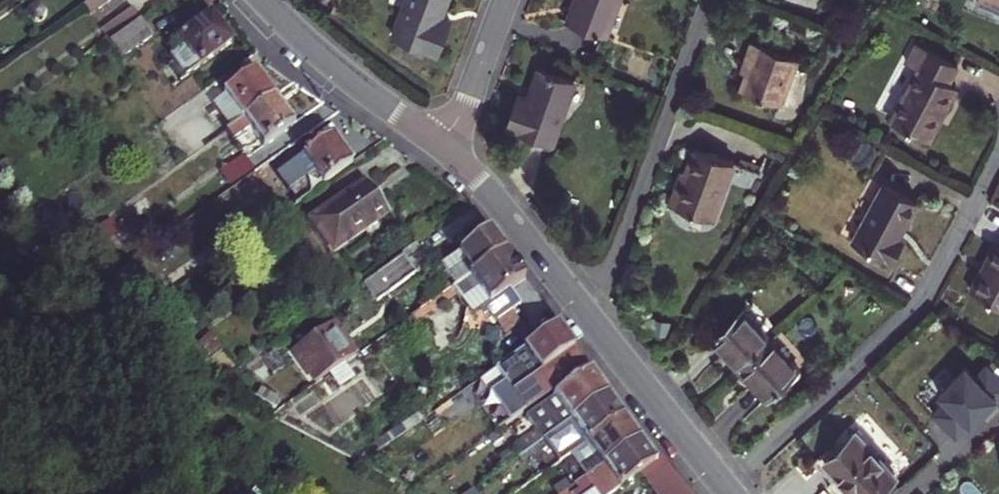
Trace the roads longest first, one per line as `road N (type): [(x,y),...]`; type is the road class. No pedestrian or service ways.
road 1 (residential): [(724,487),(912,311),(998,159)]
road 2 (residential): [(575,298),(614,257),(712,0)]
road 3 (tertiary): [(724,487),(575,298)]
road 4 (tertiary): [(436,142),(266,0)]
road 5 (tertiary): [(575,298),(490,192),(436,142)]
road 6 (residential): [(436,142),(468,99),(506,0)]

